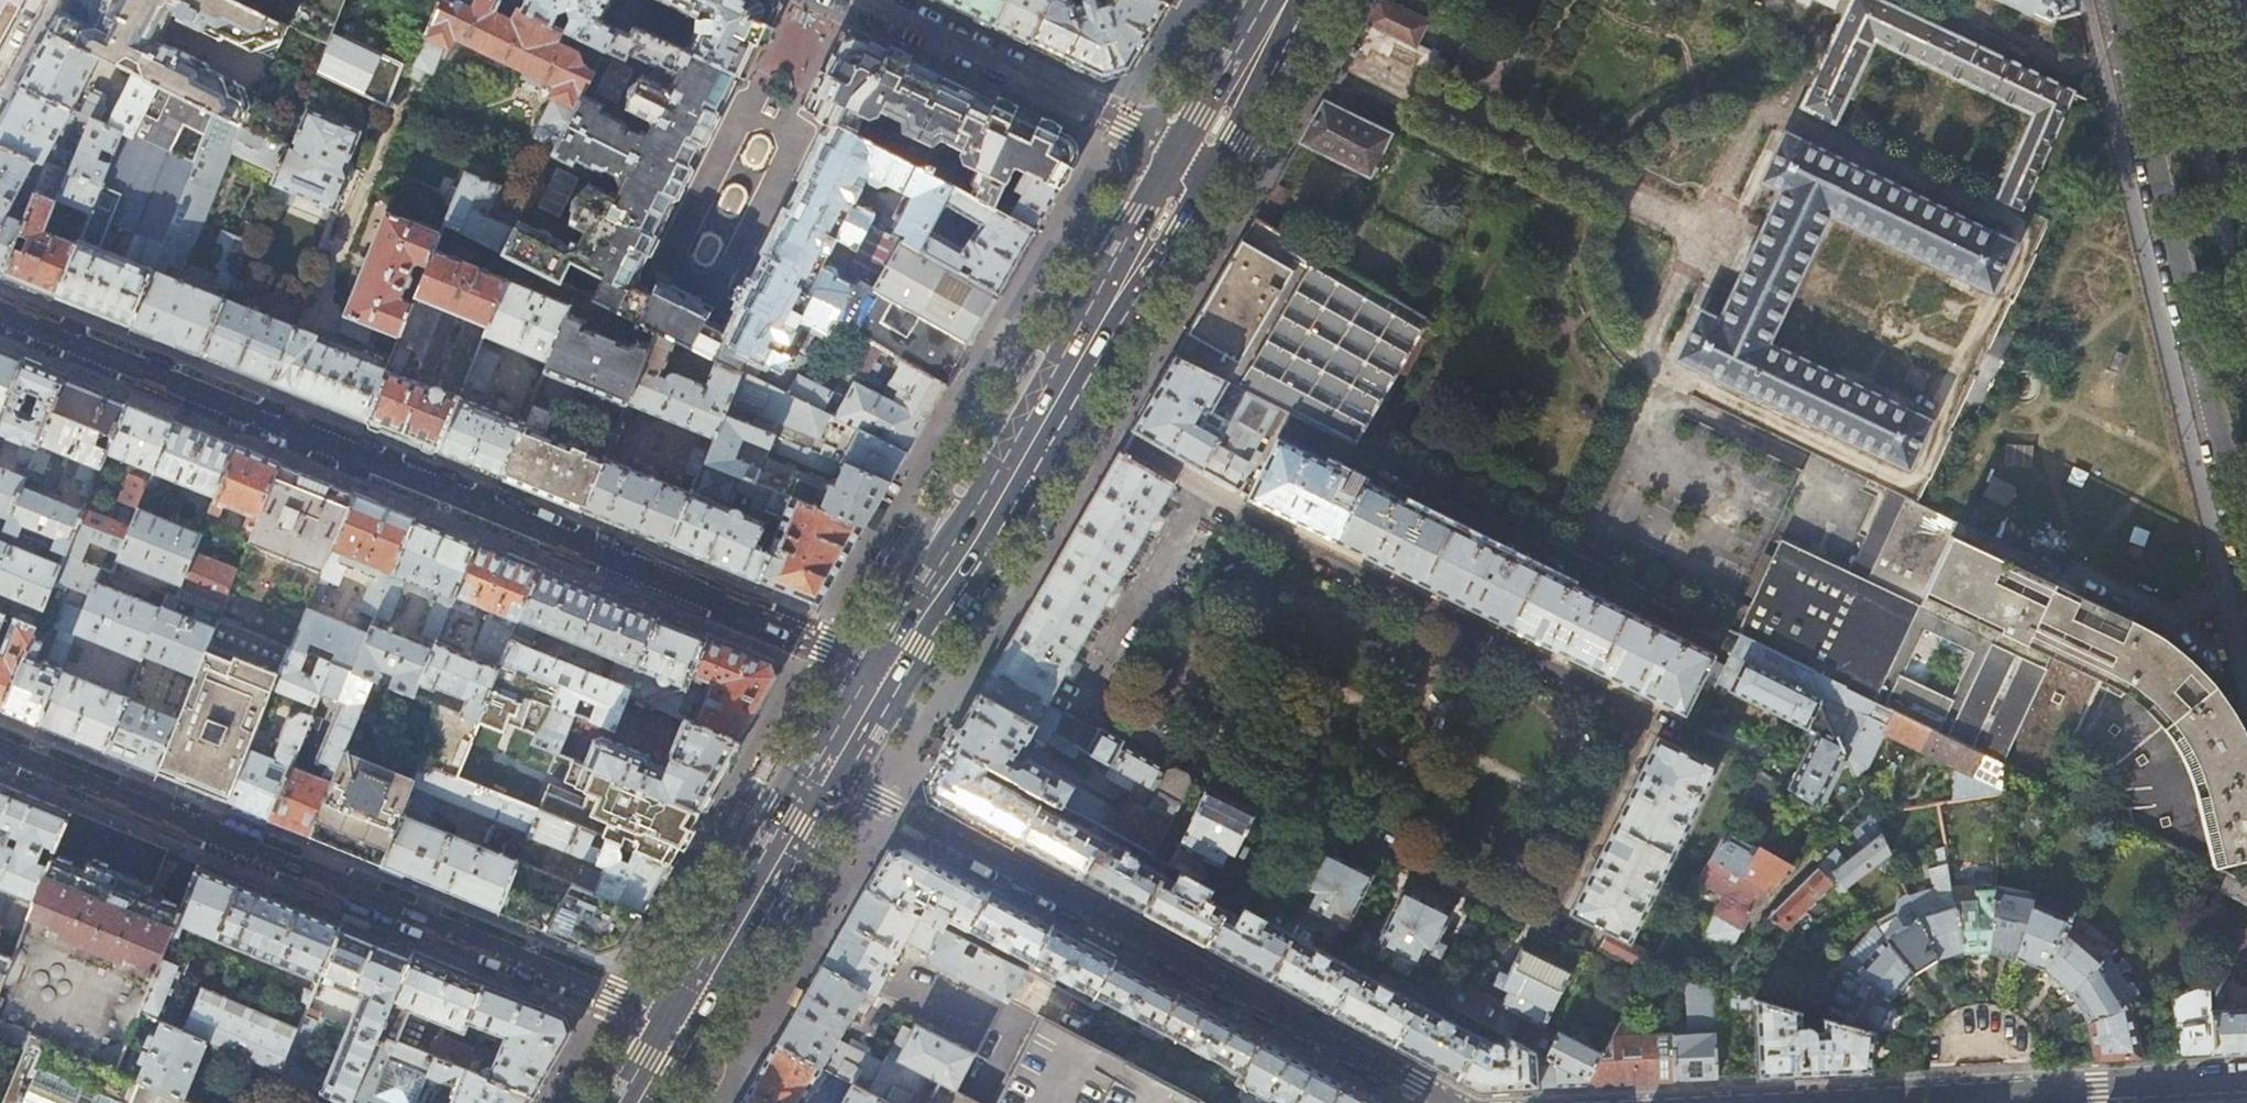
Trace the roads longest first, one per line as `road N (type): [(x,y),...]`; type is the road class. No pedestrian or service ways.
road 1 (residential): [(0,311),(897,670)]
road 2 (residential): [(689,1025),(0,746)]
road 3 (residential): [(836,774),(1451,1099)]
road 4 (primary): [(897,670),(1197,158)]
road 5 (tertiary): [(2117,0),(2246,558)]
road 6 (residential): [(1197,158),(864,0)]
road 7 (residential): [(1751,1102),(2068,1091)]
road 8 (primary): [(689,1025),(836,774)]
road 9 (primary): [(1197,158),(1289,0)]
road 10 (residential): [(2246,1083),(2068,1091)]
road 11 (primary): [(836,774),(897,670)]

